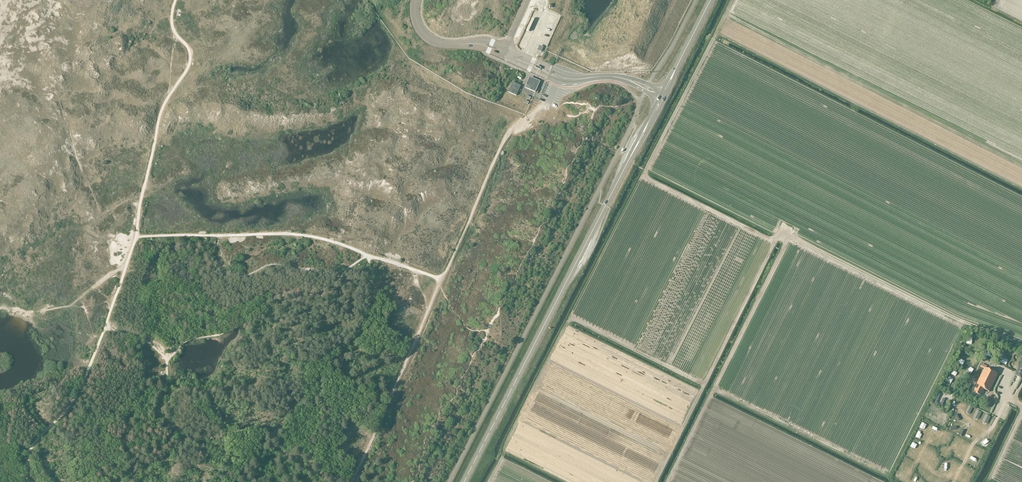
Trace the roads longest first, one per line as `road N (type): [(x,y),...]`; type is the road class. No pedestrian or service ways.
road 1 (track): [(668,481),(785,243),(645,177),(732,0)]
road 2 (track): [(489,481),(573,318),(704,385),(656,481)]
road 3 (secondary): [(464,481),(663,96)]
road 4 (track): [(783,240),(791,236),(1021,343)]

